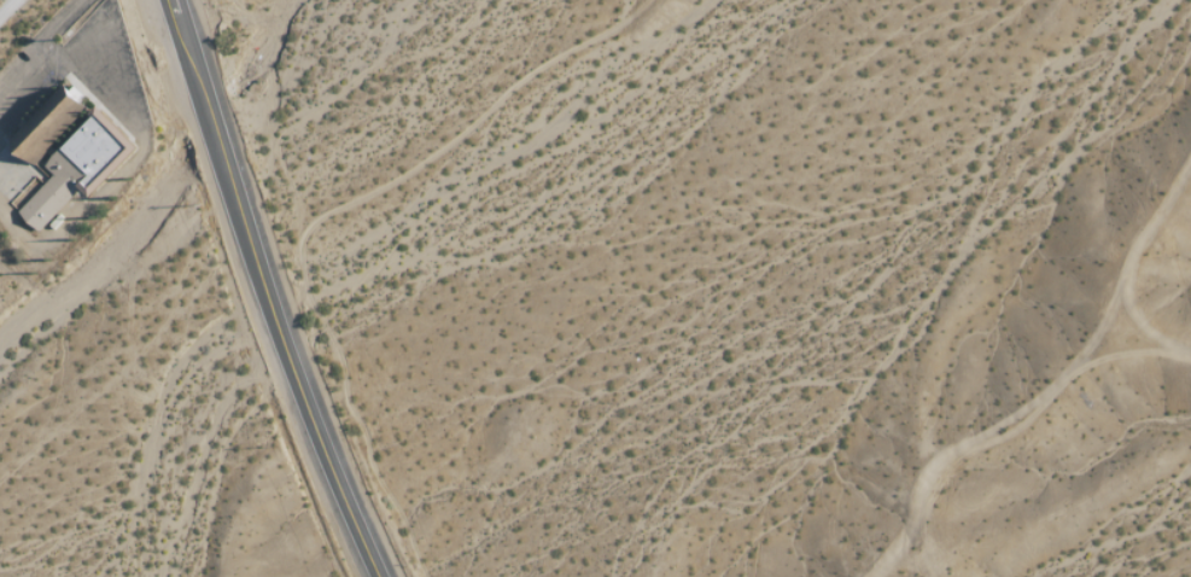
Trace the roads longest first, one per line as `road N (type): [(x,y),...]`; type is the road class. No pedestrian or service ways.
road 1 (primary): [(377,576),(335,484),(174,19)]

